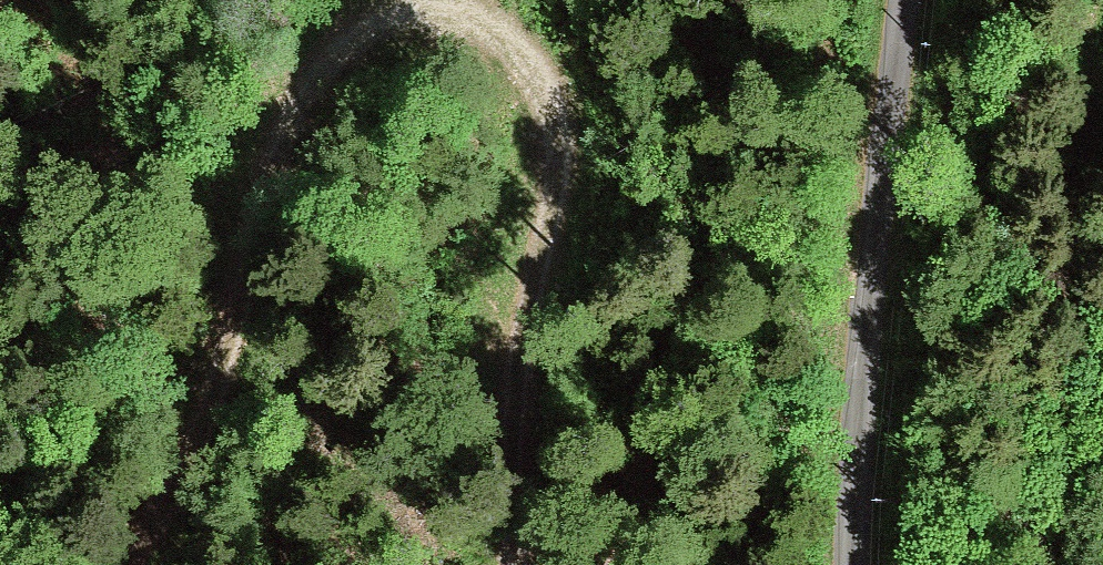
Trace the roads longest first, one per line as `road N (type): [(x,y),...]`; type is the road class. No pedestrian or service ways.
road 1 (track): [(519,564),(515,396),(562,134),(550,79),(516,38),(469,14),(417,7),(374,9),(330,34),(287,91),(250,179),(216,368),(174,483),(120,564)]
road 2 (unclassified): [(857,564),(862,386),(903,0)]

